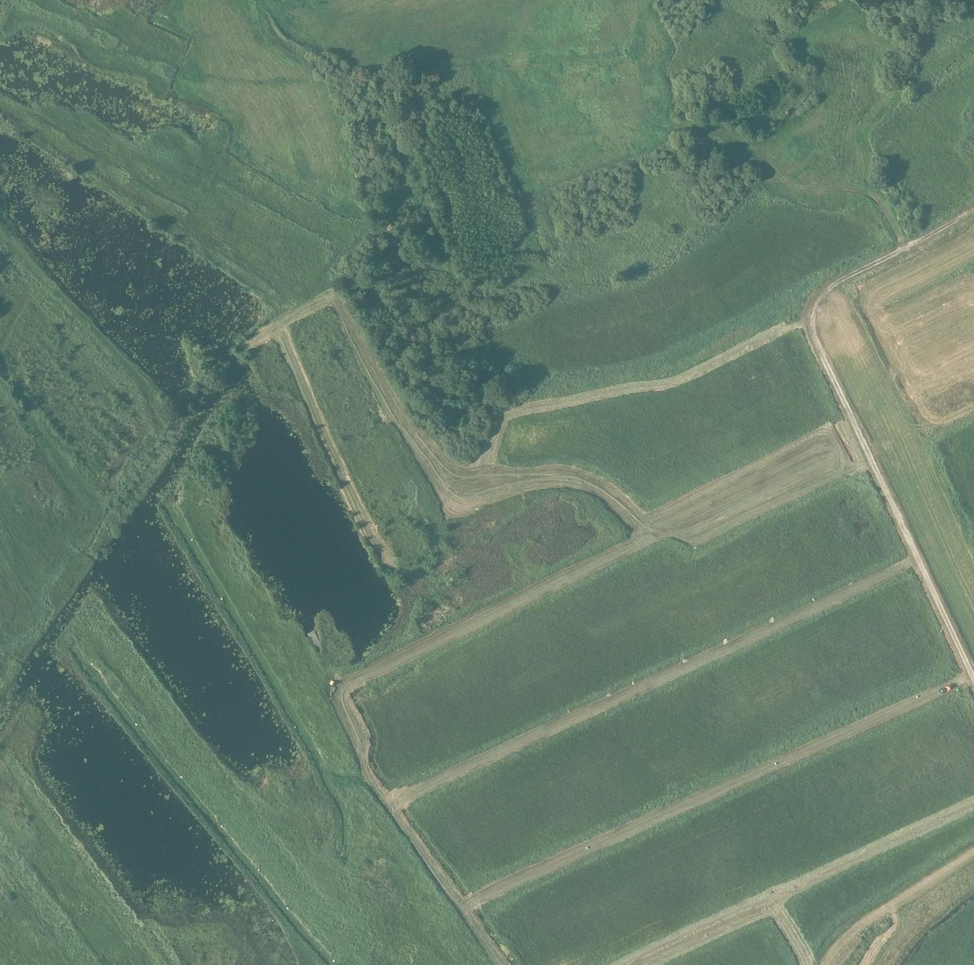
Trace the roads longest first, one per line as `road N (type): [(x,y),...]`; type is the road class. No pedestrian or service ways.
road 1 (track): [(973,210),(833,284),(807,318),(973,680)]
road 2 (track): [(823,964),(866,921),(973,853)]

